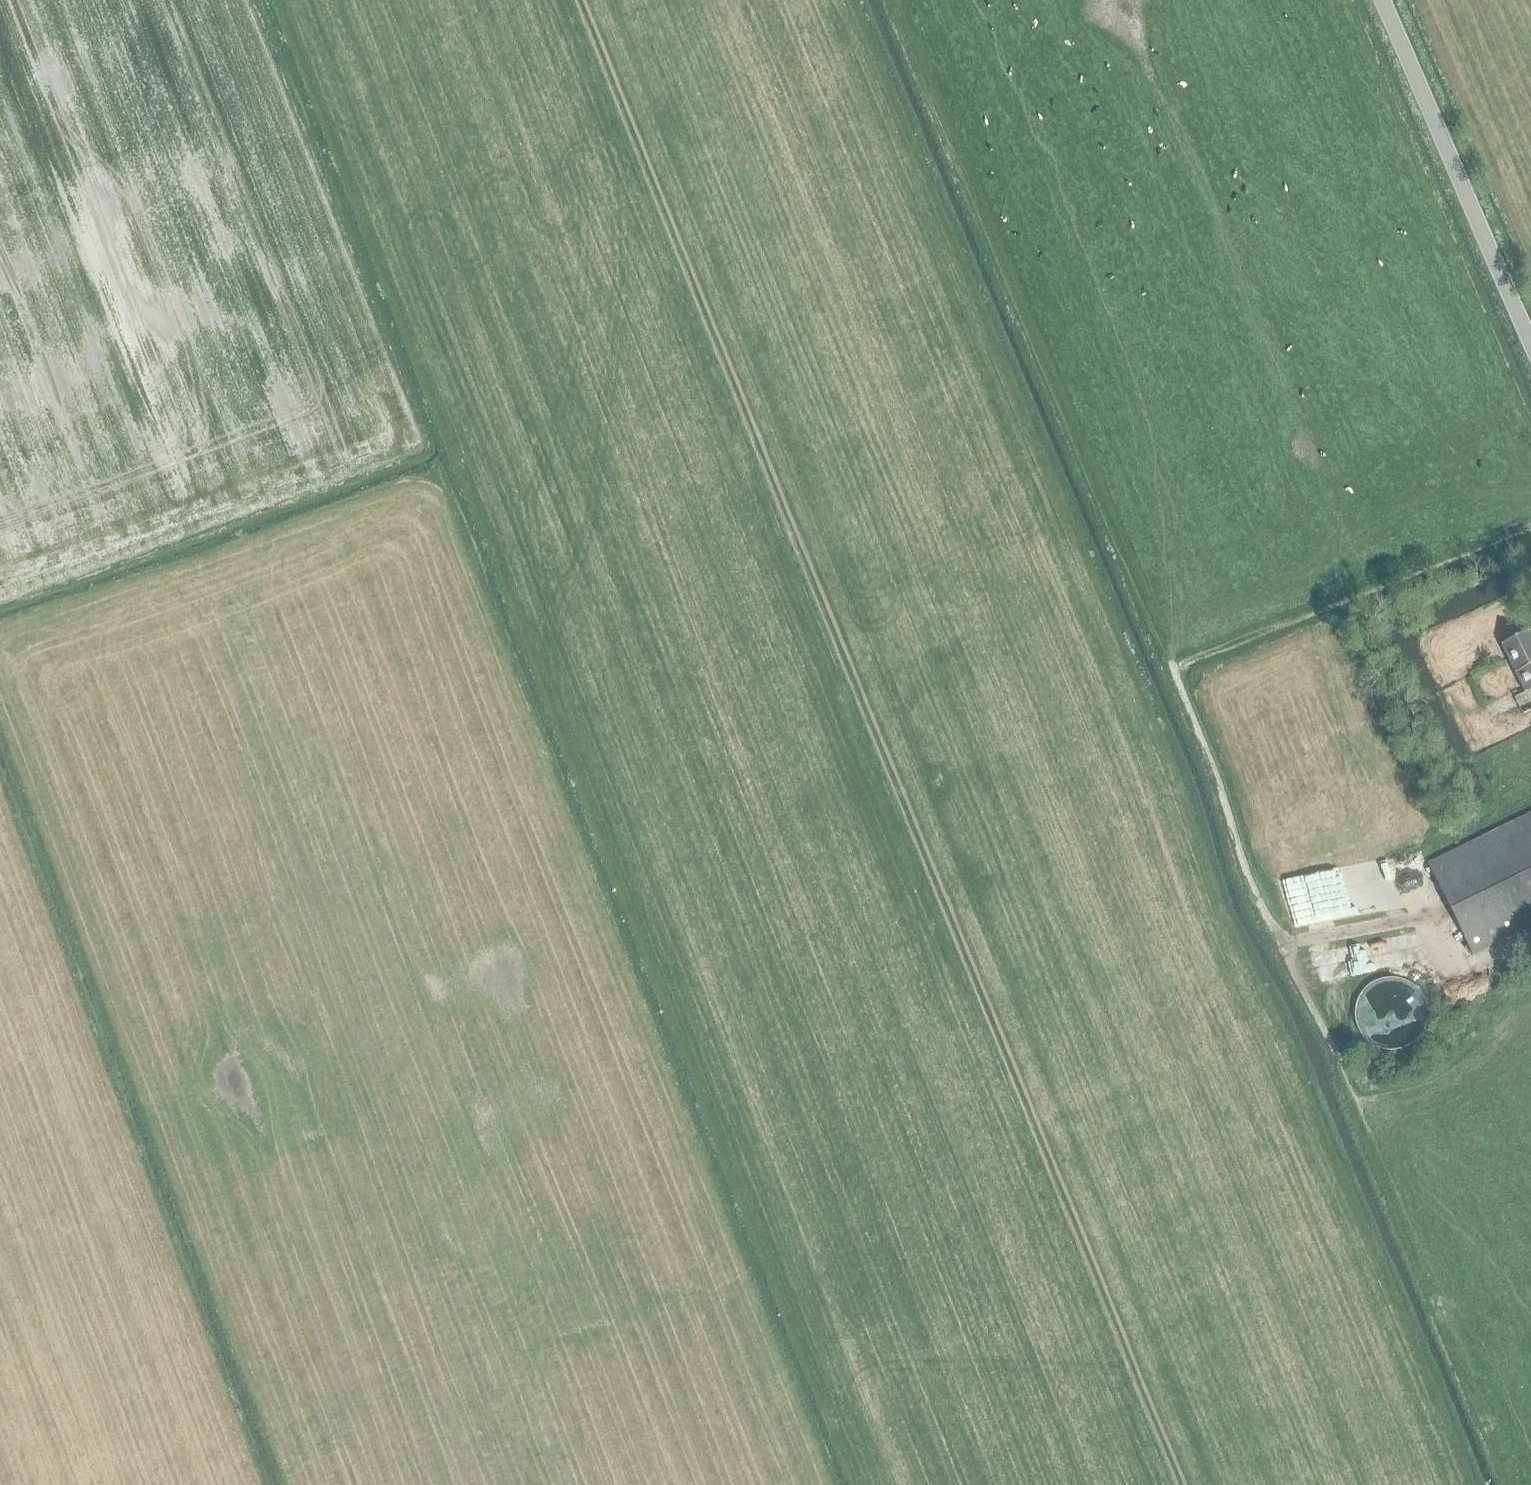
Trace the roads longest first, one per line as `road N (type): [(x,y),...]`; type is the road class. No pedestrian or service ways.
road 1 (unclassified): [(1530,337),(1386,0)]

